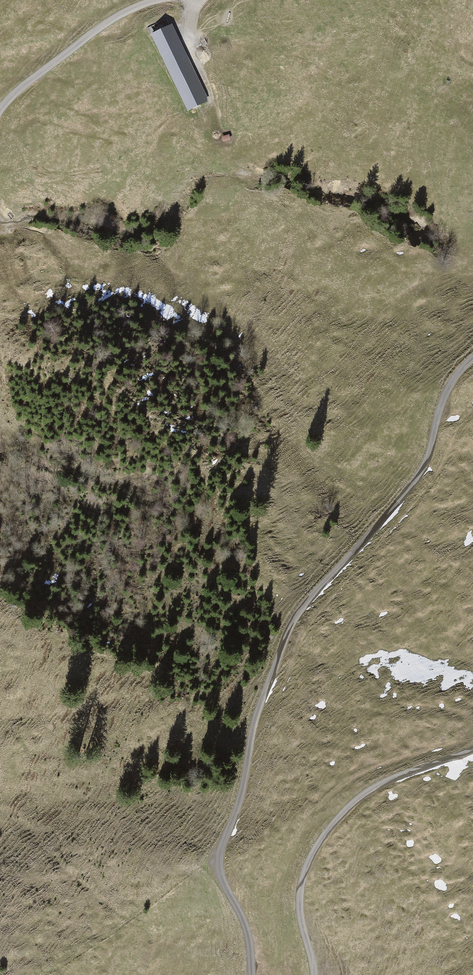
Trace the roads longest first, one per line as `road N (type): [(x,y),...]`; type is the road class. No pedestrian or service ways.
road 1 (track): [(472,359),(448,390),(423,470),(297,615),(255,722),(220,860),(246,924),(252,974)]
road 2 (track): [(315,974),(300,901),(325,834),(368,792),(472,749)]
road 3 (track): [(0,110),(104,25),(156,0)]

